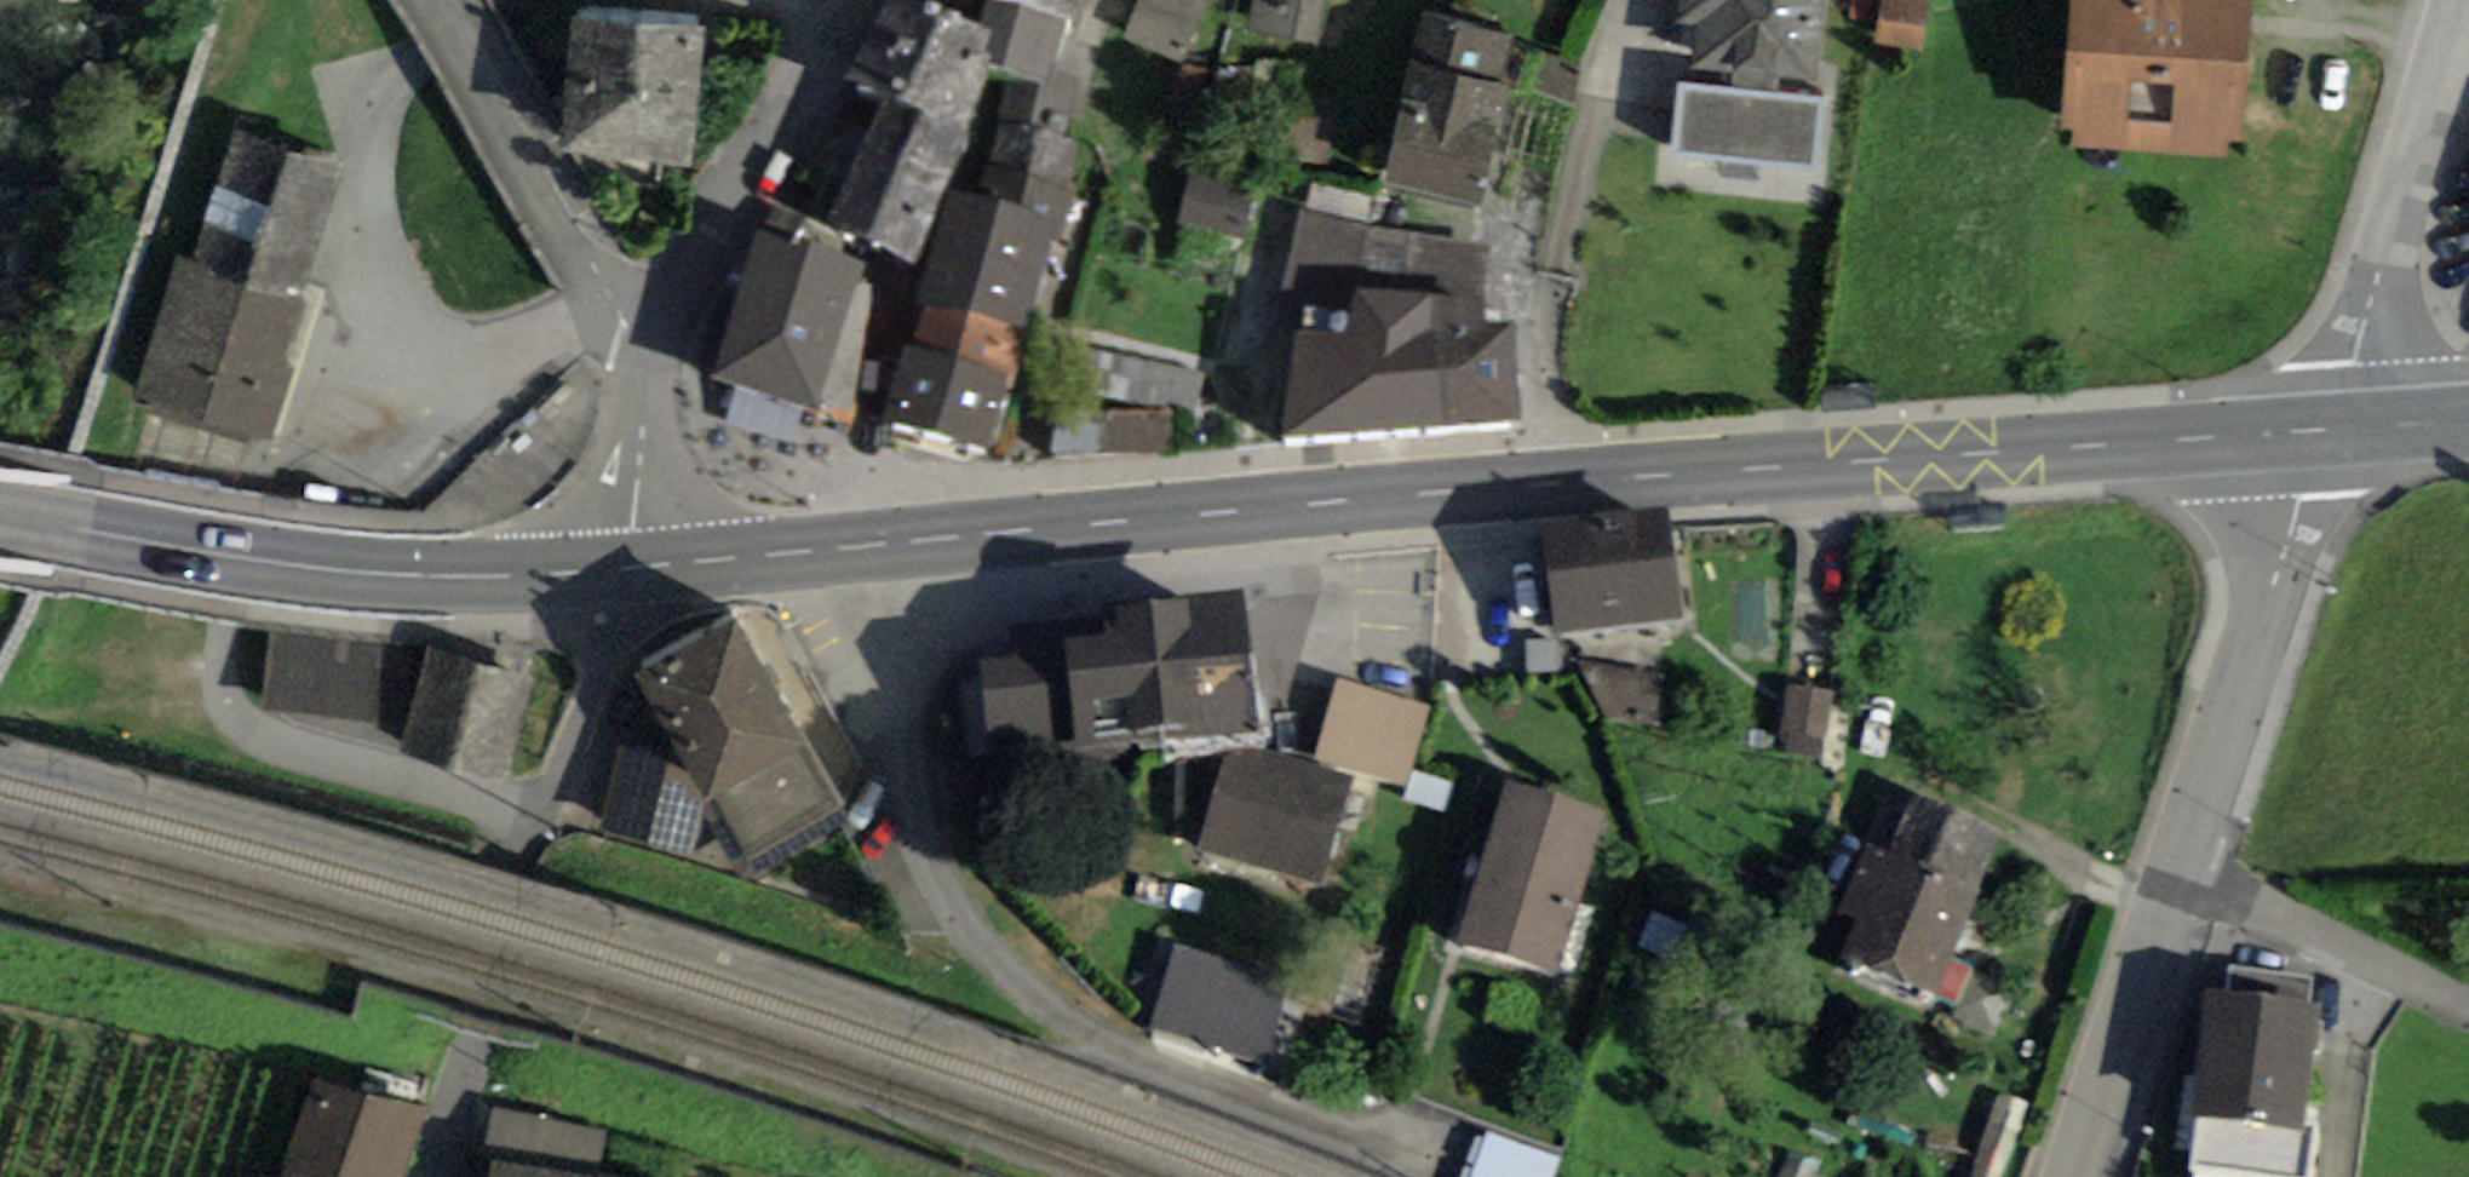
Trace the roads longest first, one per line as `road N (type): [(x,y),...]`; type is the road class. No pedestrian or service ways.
road 1 (primary): [(627,571),(1826,463)]
road 2 (track): [(567,795),(301,755),(239,725),(228,705),(227,630),(285,463),(309,419),(345,385)]
road 3 (residential): [(627,571),(610,674),(426,1176)]
road 4 (primary): [(0,511),(381,573),(627,571)]
road 5 (primary): [(1826,463),(2337,426)]
road 6 (residential): [(2179,876),(2337,426)]
road 7 (residential): [(2337,426),(2466,0)]
road 8 (residential): [(436,0),(652,356)]
road 9 (residential): [(652,356),(687,276),(857,0)]
road 10 (residential): [(2081,1176),(2170,904)]
road 11 (residential): [(2364,960),(2335,1176)]
road 12 (residential): [(627,571),(652,356)]
road 13 (residential): [(1826,463),(1814,672)]
road 14 (residential): [(2179,876),(2364,960)]
road 15 (residential): [(2170,904),(2041,853)]
road 16 (primary): [(2337,426),(2468,417)]

